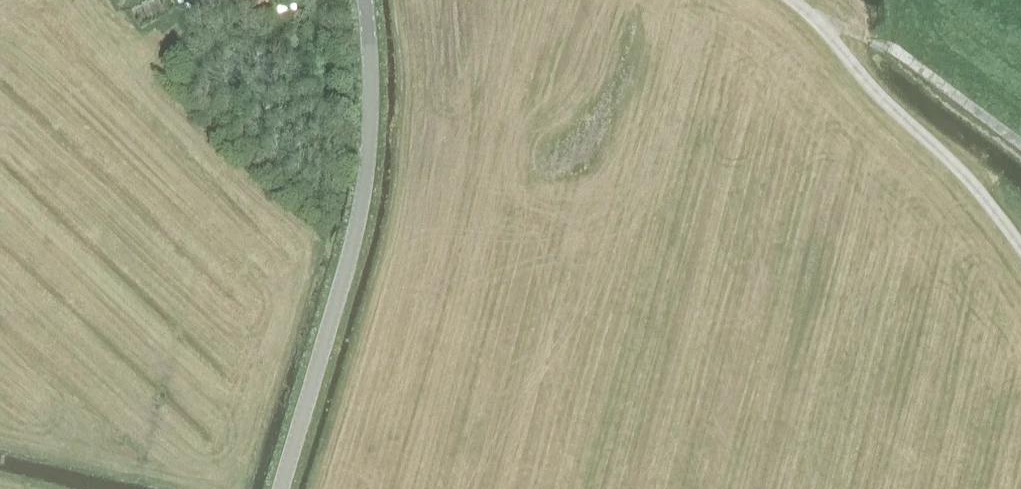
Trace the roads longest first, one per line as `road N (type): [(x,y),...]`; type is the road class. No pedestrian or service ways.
road 1 (unclassified): [(281,488),(360,212),(371,97),(365,0)]
road 2 (track): [(1020,143),(896,50),(815,19)]

